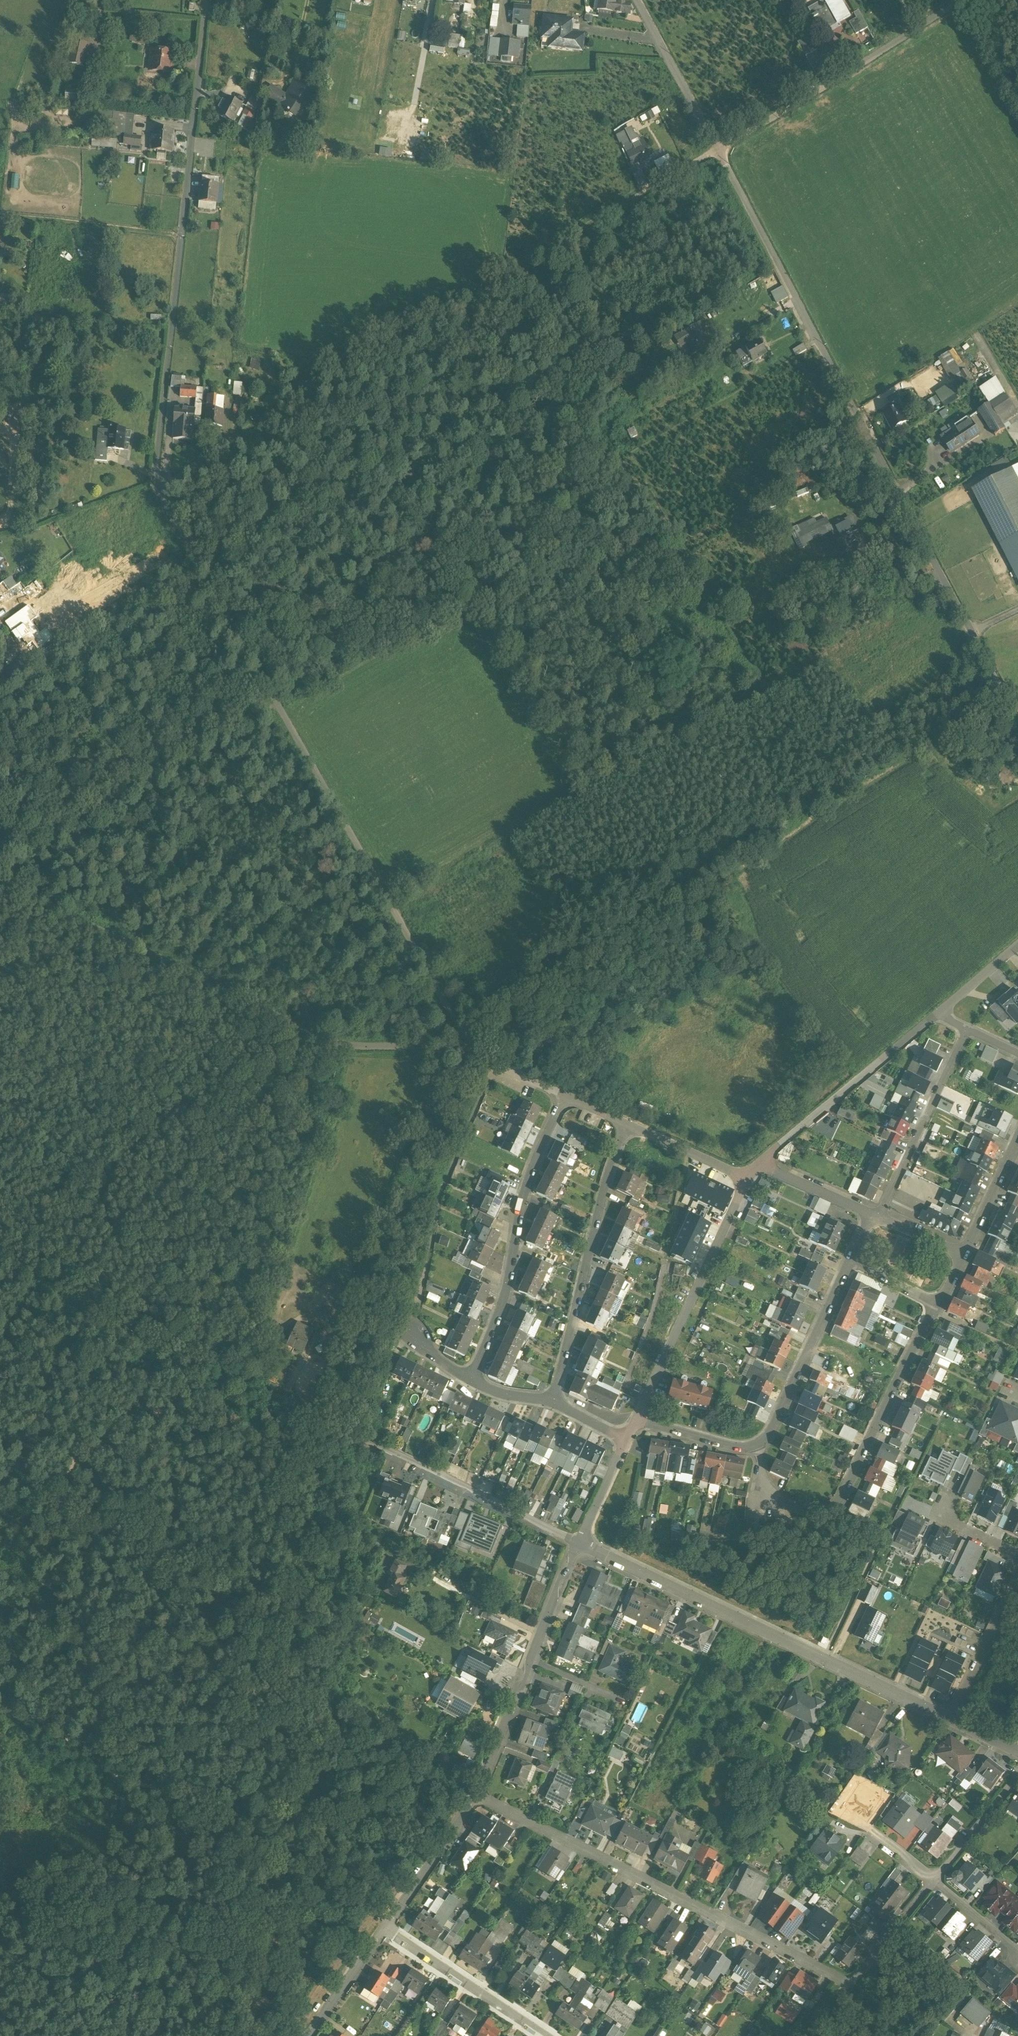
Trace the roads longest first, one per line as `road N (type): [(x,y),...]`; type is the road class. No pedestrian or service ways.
road 1 (residential): [(208,0),(156,474),(163,504),(473,1053)]
road 2 (residential): [(478,1797),(850,1986),(1017,1779)]
road 3 (track): [(718,150),(369,355),(160,491)]
road 4 (residential): [(1017,707),(718,150)]
road 5 (residential): [(0,865),(19,892),(329,1041),(473,1053)]
road 6 (residential): [(577,1547),(177,1351)]
road 7 (residential): [(951,1718),(577,1547)]
road 8 (track): [(705,720),(392,910)]
road 9 (track): [(350,1045),(250,1387)]
road 10 (residential): [(938,1305),(834,1506),(805,1511),(769,1495),(758,1447)]
road 11 (residential): [(563,1096),(529,1176),(505,1301),(472,1380)]
road 12 (residential): [(974,0),(718,150)]
road 13 (residential): [(555,1404),(626,1125)]
road 14 (residential): [(577,1547),(478,1797)]
road 15 (residential): [(748,1179),(636,1420)]
road 16 (residential): [(760,1163),(942,1014)]
road 17 (residential): [(758,1447),(850,1258)]
road 18 (residential): [(882,1214),(966,1031)]
road 19 (residential): [(385,1928),(544,2035)]
road 20 (track): [(183,237),(0,215)]
road 21 (residential): [(638,0),(718,150)]
road 22 (residential): [(478,1797),(385,1928)]
road 23 (residential): [(951,1718),(1017,1582)]
road 24 (residential): [(626,1125),(748,1179)]
road 25 (residential): [(385,1928),(310,2035)]
road 26 (residential): [(758,1447),(742,1450),(636,1420)]
road 27 (residential): [(1017,1141),(967,1254)]

